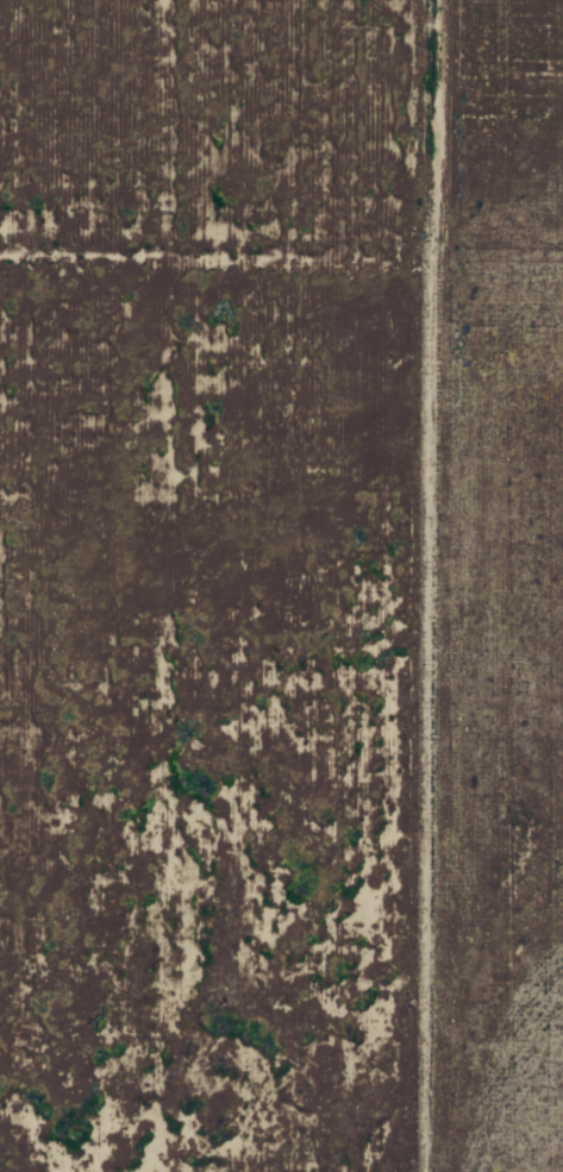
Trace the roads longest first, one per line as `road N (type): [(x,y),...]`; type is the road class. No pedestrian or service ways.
road 1 (track): [(306,1171),(317,226),(342,0)]
road 2 (track): [(0,226),(317,226)]
road 3 (track): [(0,1170),(306,1159)]

